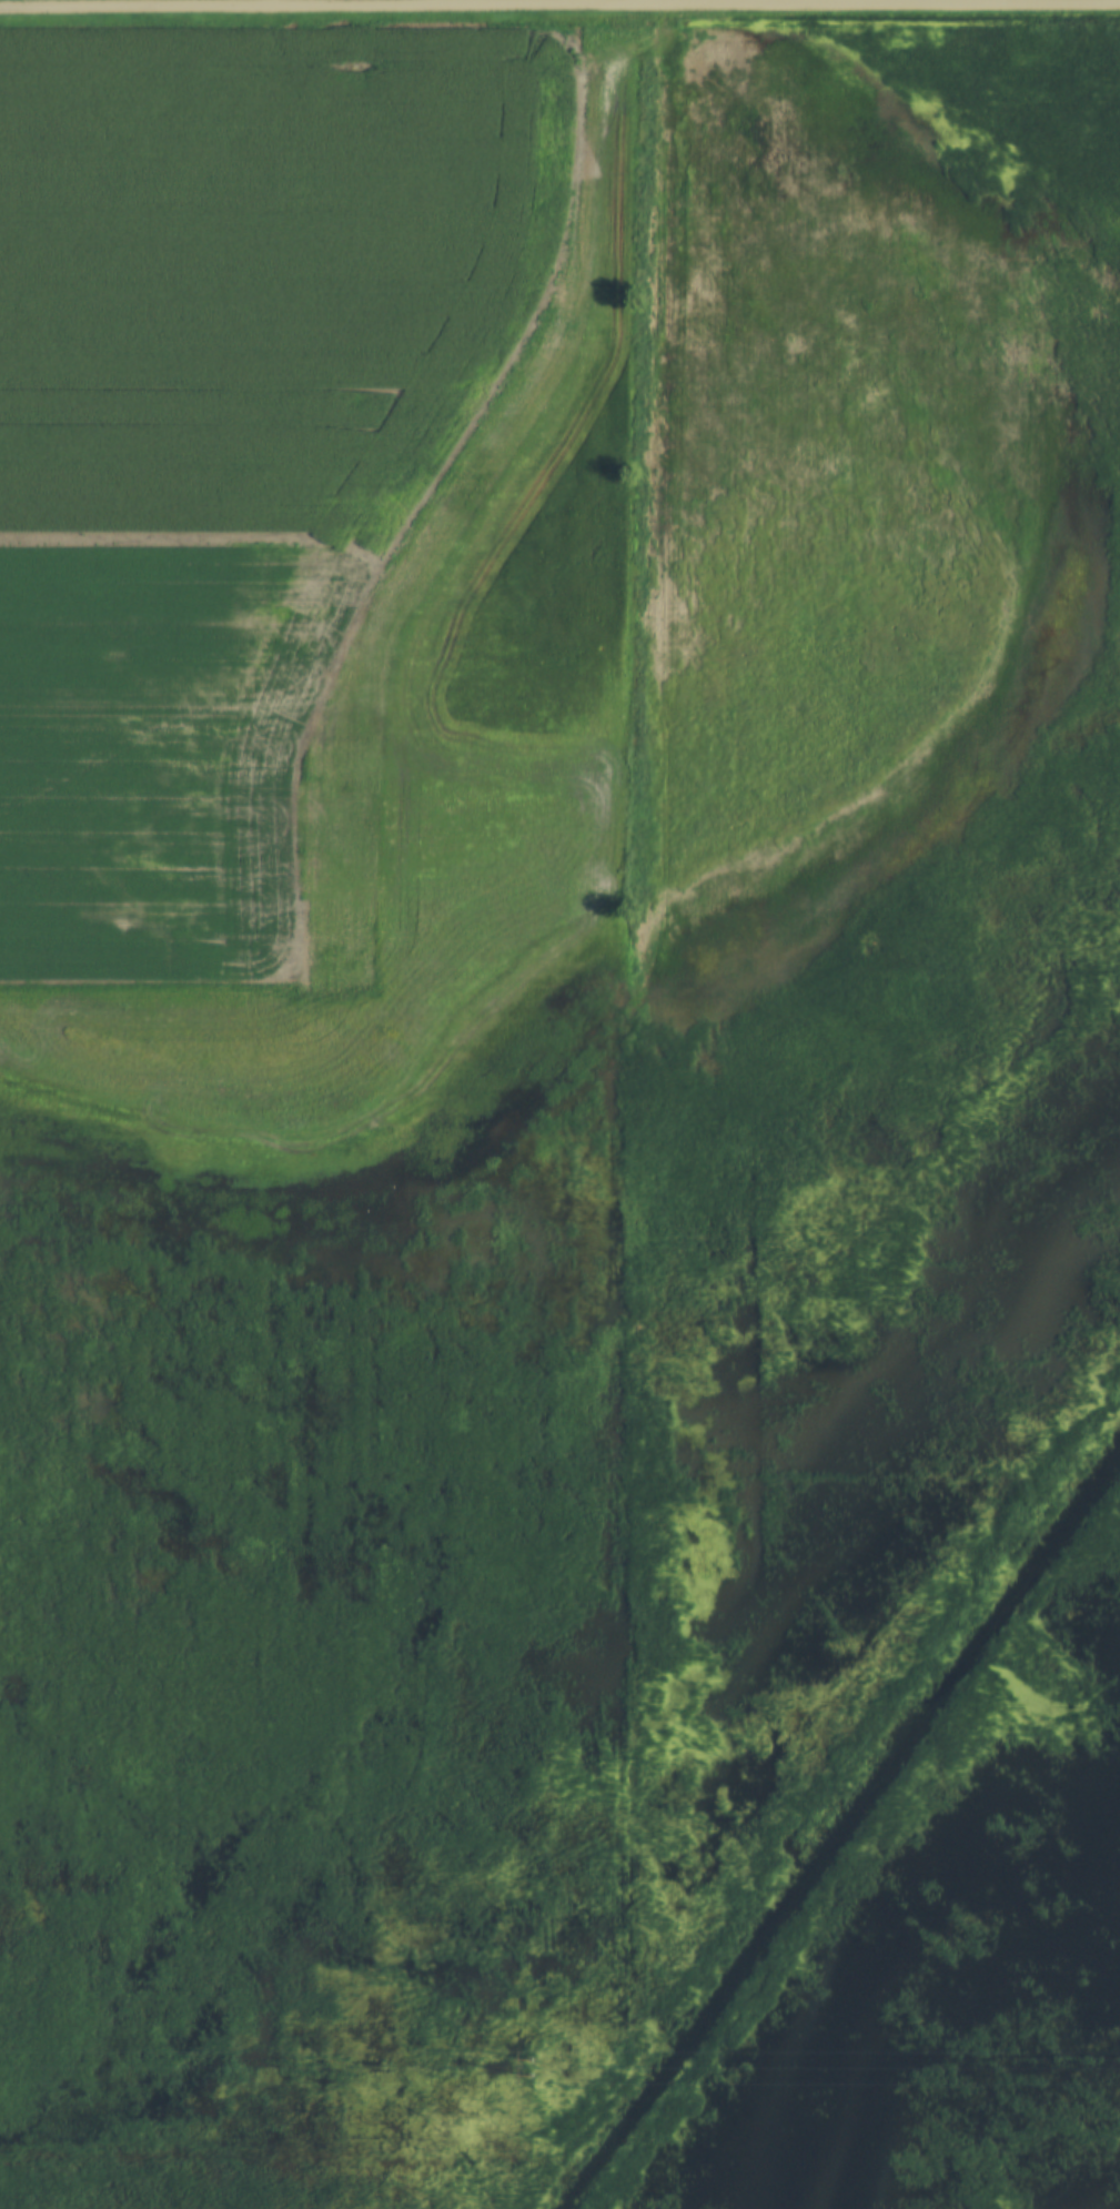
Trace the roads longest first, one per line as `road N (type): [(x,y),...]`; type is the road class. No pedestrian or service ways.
road 1 (residential): [(1119,3),(0,10)]

